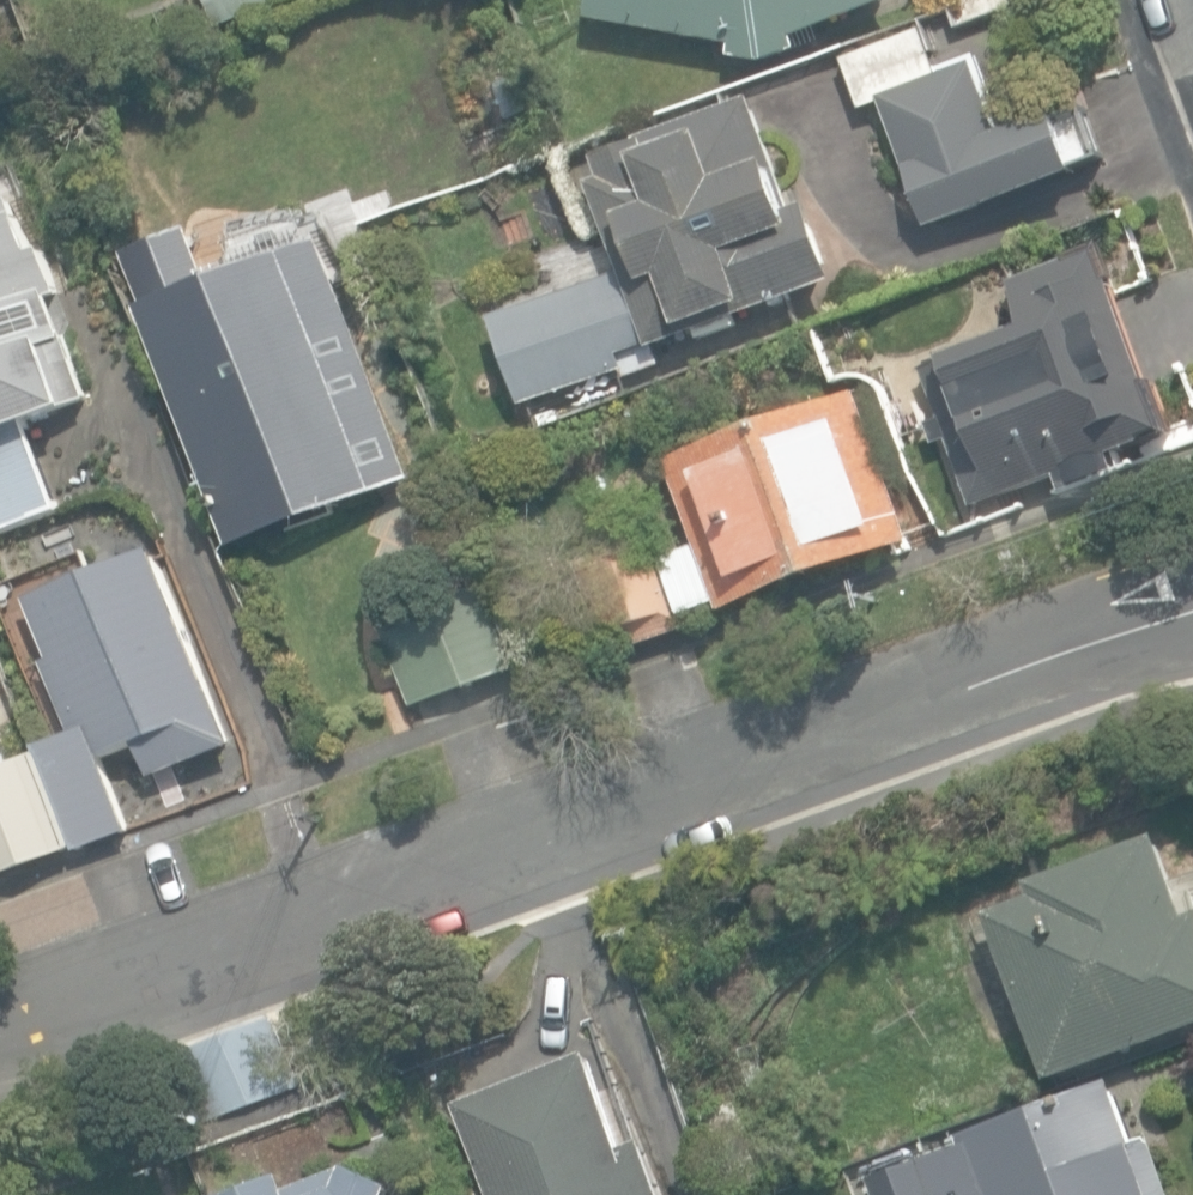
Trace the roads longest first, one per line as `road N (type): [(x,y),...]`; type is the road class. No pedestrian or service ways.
road 1 (residential): [(1192,598),(0,1041)]

